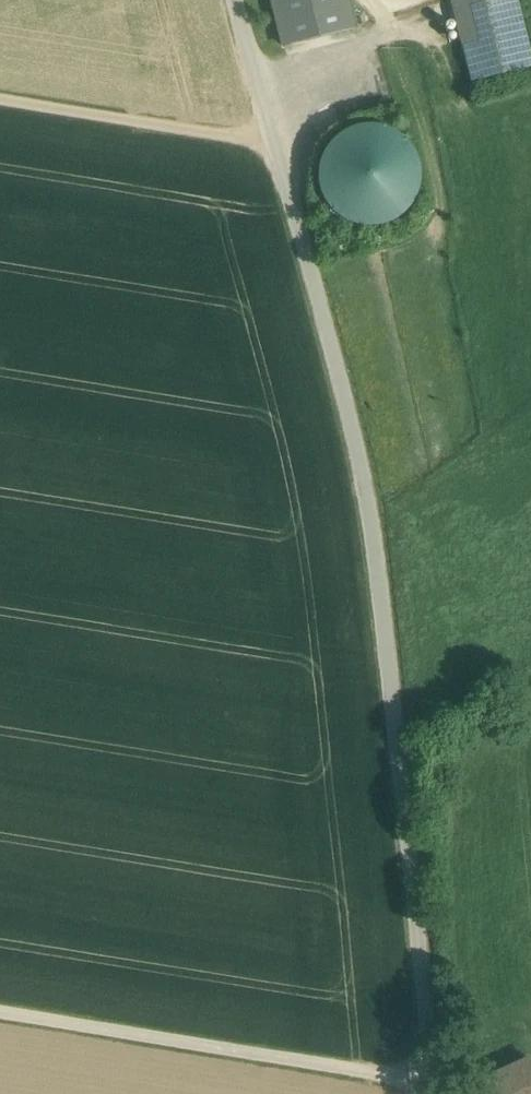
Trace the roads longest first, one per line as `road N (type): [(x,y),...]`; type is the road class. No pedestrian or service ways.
road 1 (unclassified): [(429,1087),(364,478),(236,0)]
road 2 (unclassified): [(0,1013),(429,1087)]
road 3 (track): [(0,99),(273,141)]

